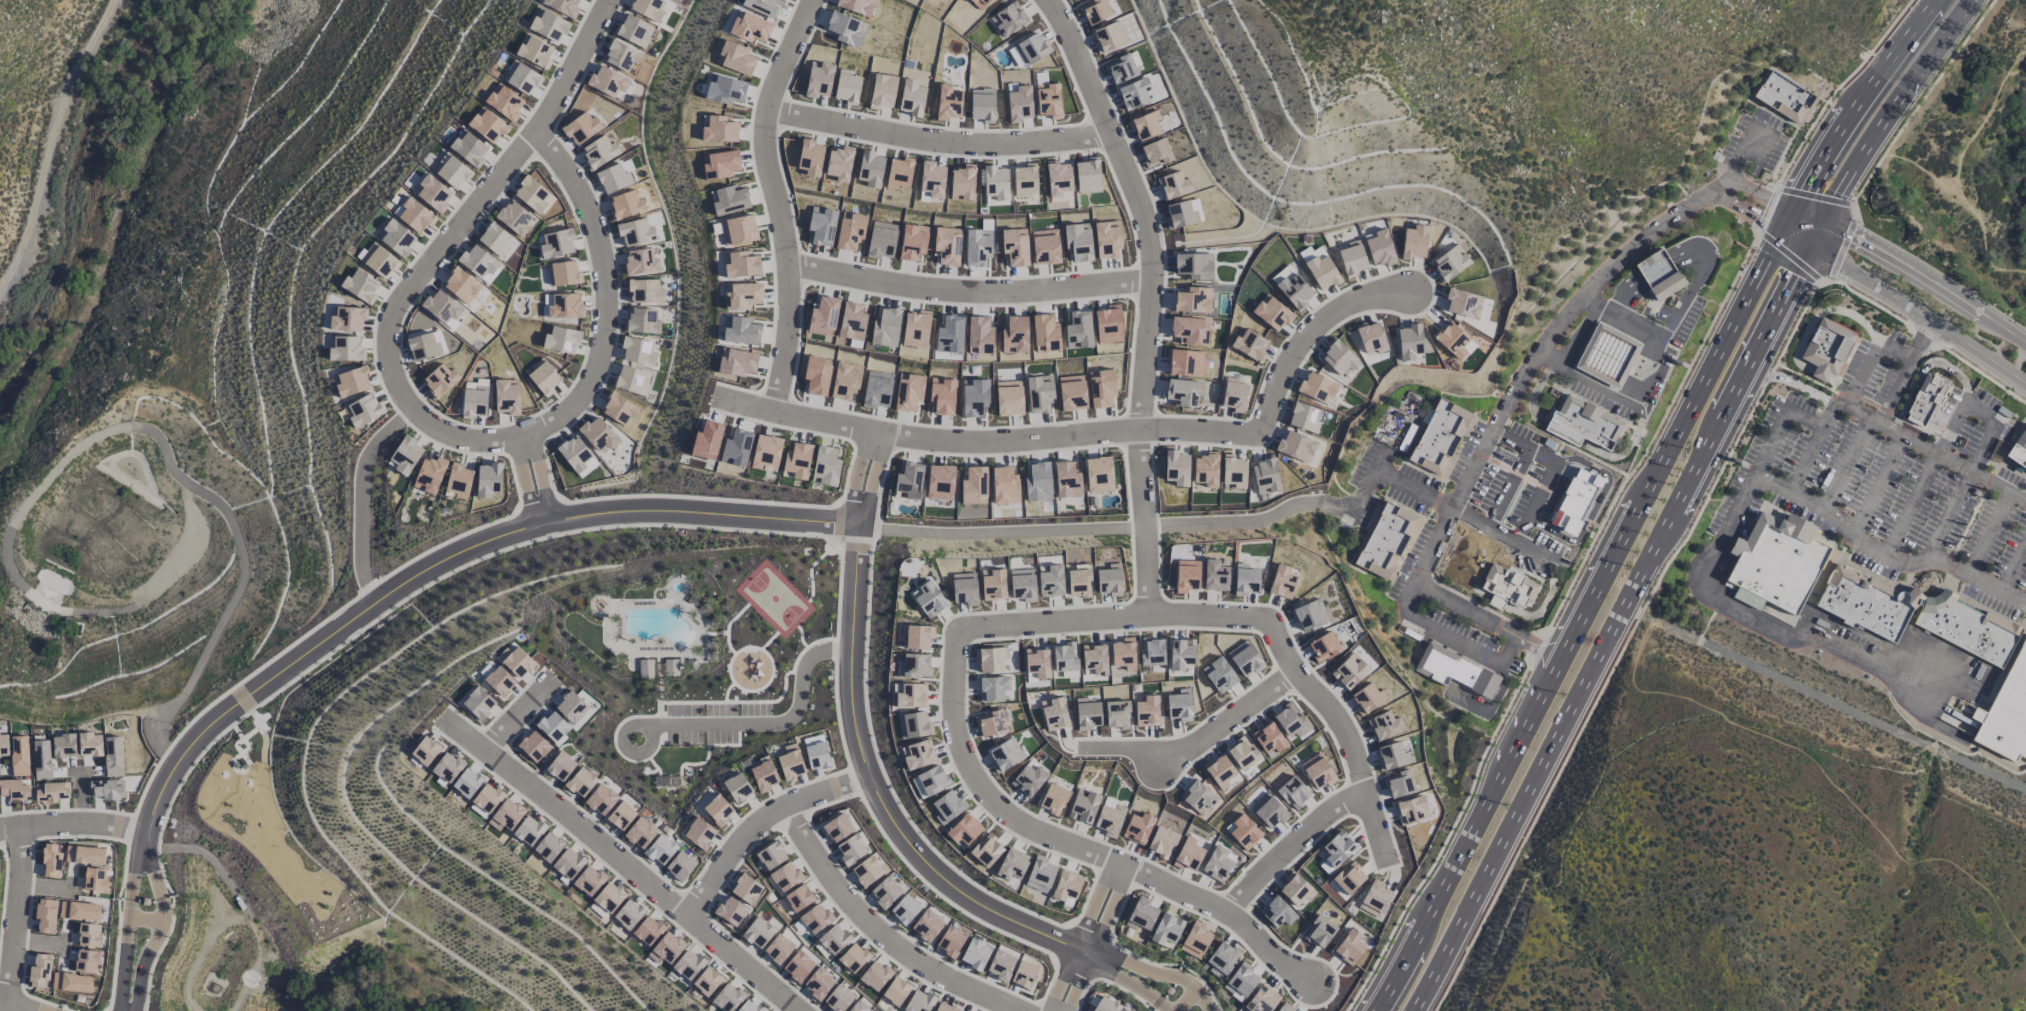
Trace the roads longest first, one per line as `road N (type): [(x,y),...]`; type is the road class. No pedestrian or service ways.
road 1 (primary): [(1932,0),(1793,206),(1372,1010)]
road 2 (primary): [(1409,1010),(1820,220)]
road 3 (residential): [(146,834),(174,765),(214,717),(398,585),(483,542),(628,509),(858,523)]
road 4 (residential): [(719,395),(929,440),(986,444),(1137,430),(1245,434),(1263,423),(1286,362),(1328,312),(1406,292)]
road 5 (residential): [(1304,983),(1225,911),(1051,839),(1008,814),(969,769),(950,720),(955,631),(1149,613)]
road 6 (residential): [(858,523),(848,689),(873,790),(908,848),(964,895),(1087,956)]
road 7 (residential): [(448,719),(797,1010)]
road 8 (residential): [(1043,0),(1140,215),(1149,280),(1137,430)]
road 9 (residential): [(775,410),(790,270),(761,165),(764,111),(811,0)]
road 10 (residential): [(483,442),(445,435),(408,408),(391,374),(388,311),(532,134)]
road 11 (residential): [(532,134),(560,164),(591,220),(609,277),(604,325),(589,387),(542,426),(483,442)]
road 12 (residential): [(1149,613),(1264,618),(1342,729),(1385,862)]
road 13 (residential): [(1149,280),(928,291),(790,270)]
road 14 (residential): [(1109,135),(940,142),(764,111)]
road 15 (residential): [(1017,1010),(872,929),(823,875),(783,805)]
road 16 (track): [(0,291),(29,228),(78,71),(116,0)]
road 17 (secondary): [(1783,229),(2025,384)]
road 18 (secondary): [(2025,344),(1793,206)]
road 19 (primary): [(1820,220),(1871,132),(1968,0)]
road 20 (residential): [(1294,668),(1194,742),(1077,749)]
road 21 (residential): [(371,605),(356,539),(360,464),(408,408)]
road 22 (residential): [(1149,613),(1137,430)]
road 23 (residential): [(1364,794),(1321,816),(1225,911)]
road 24 (residential): [(132,1010),(159,908),(146,834)]
road 25 (residential): [(146,834),(132,869),(118,1010)]
road 26 (residential): [(18,828),(1,1005)]
road 27 (residential): [(1059,1010),(1121,863)]
road 28 (residential): [(532,134),(606,0)]
road 29 (residential): [(146,834),(71,821),(0,830)]
road 30 (residential): [(1209,1010),(1182,981),(1111,954),(1087,956)]
road 31 (residential): [(743,834),(783,805),(867,773)]

